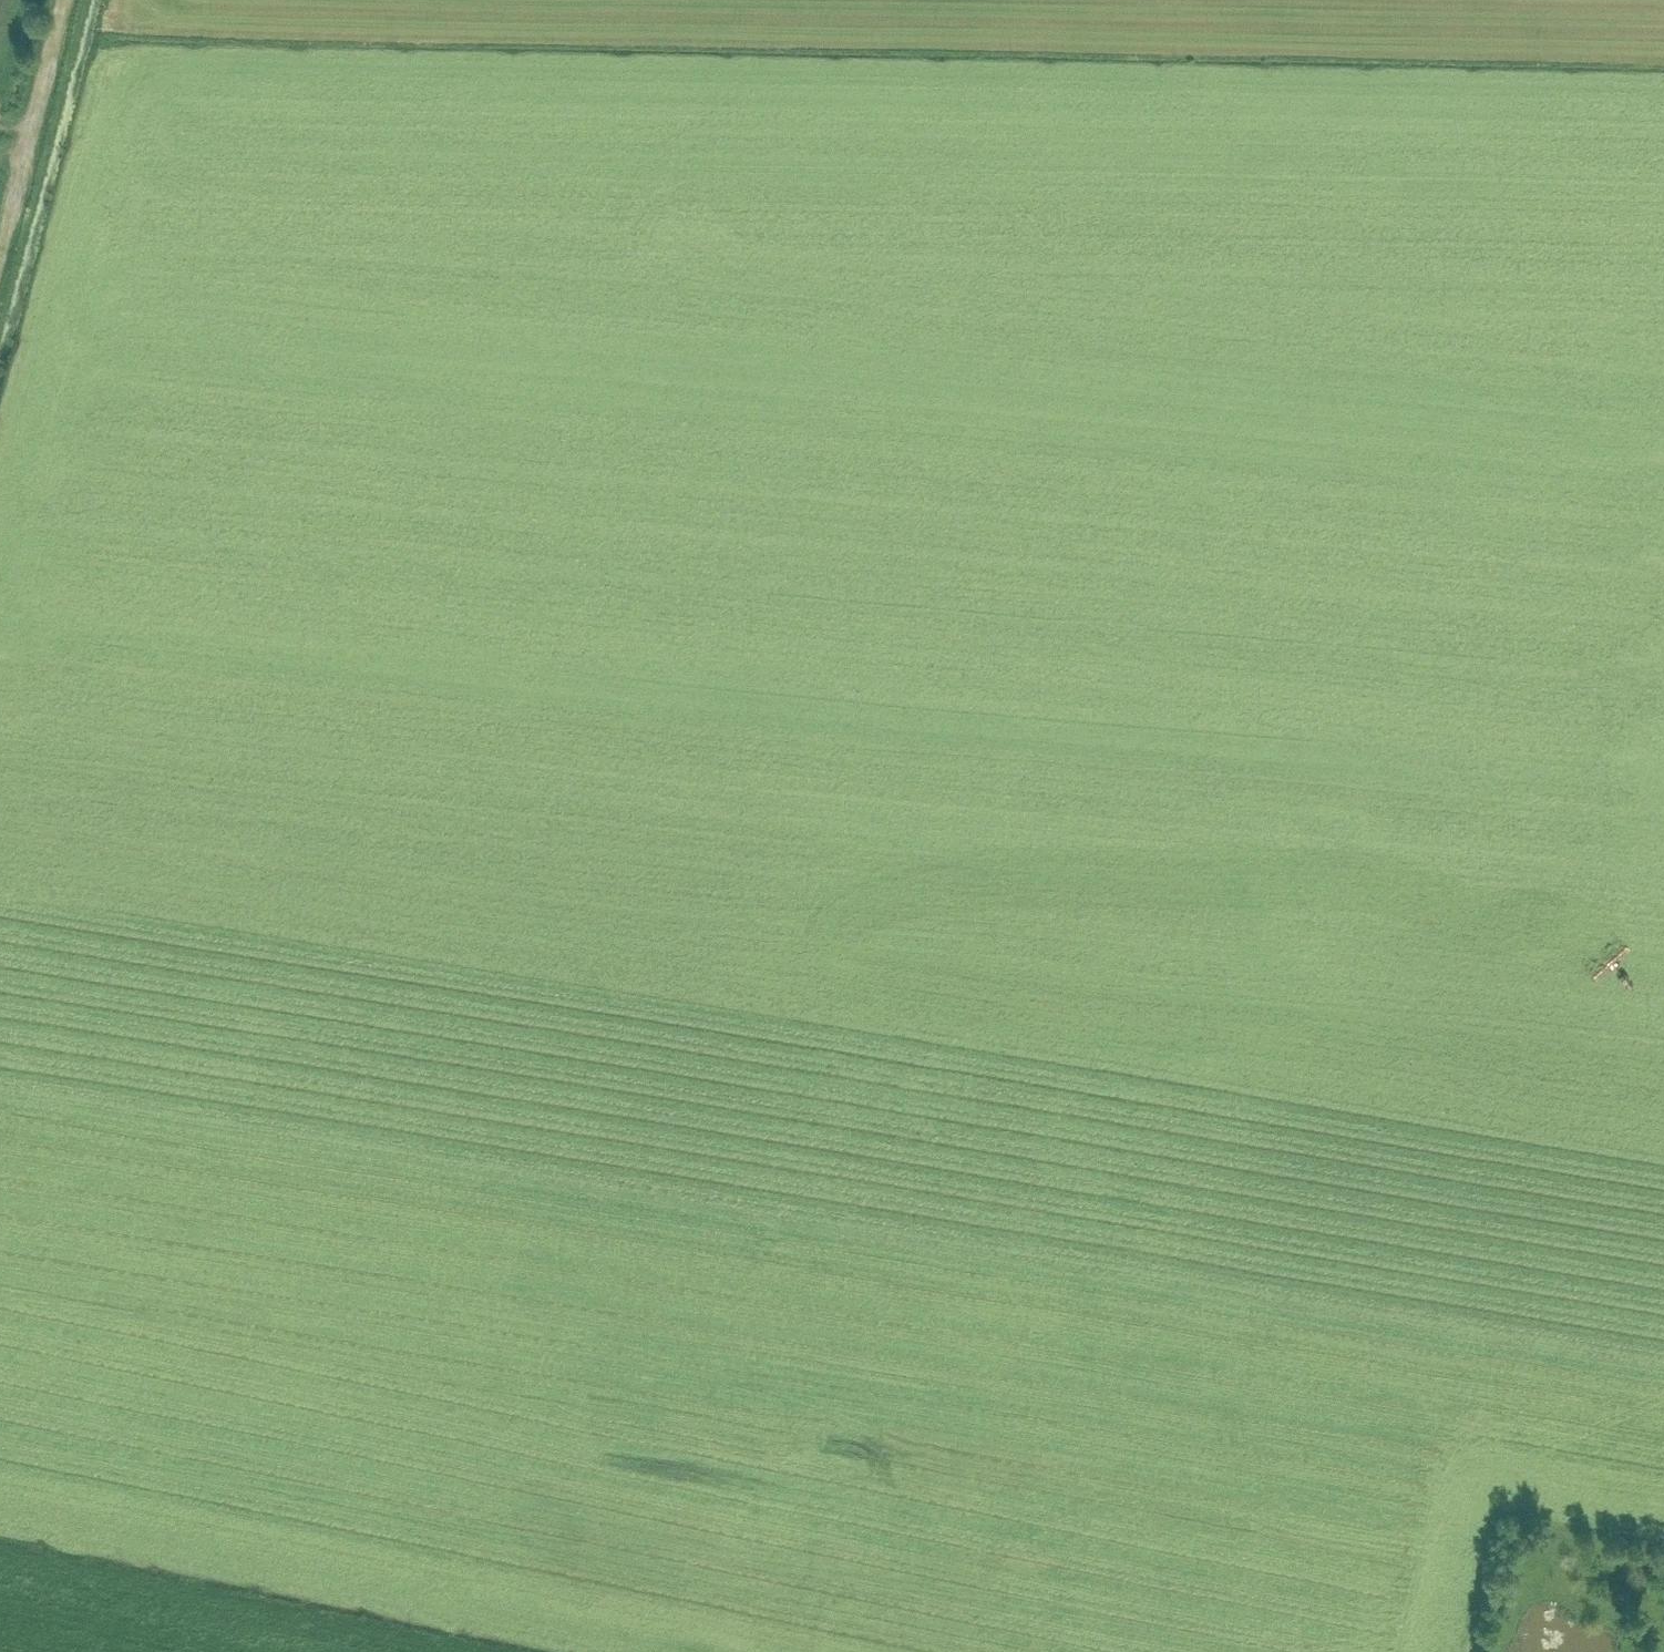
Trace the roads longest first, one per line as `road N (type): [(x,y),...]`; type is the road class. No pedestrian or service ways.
road 1 (track): [(63,0),(0,237)]

